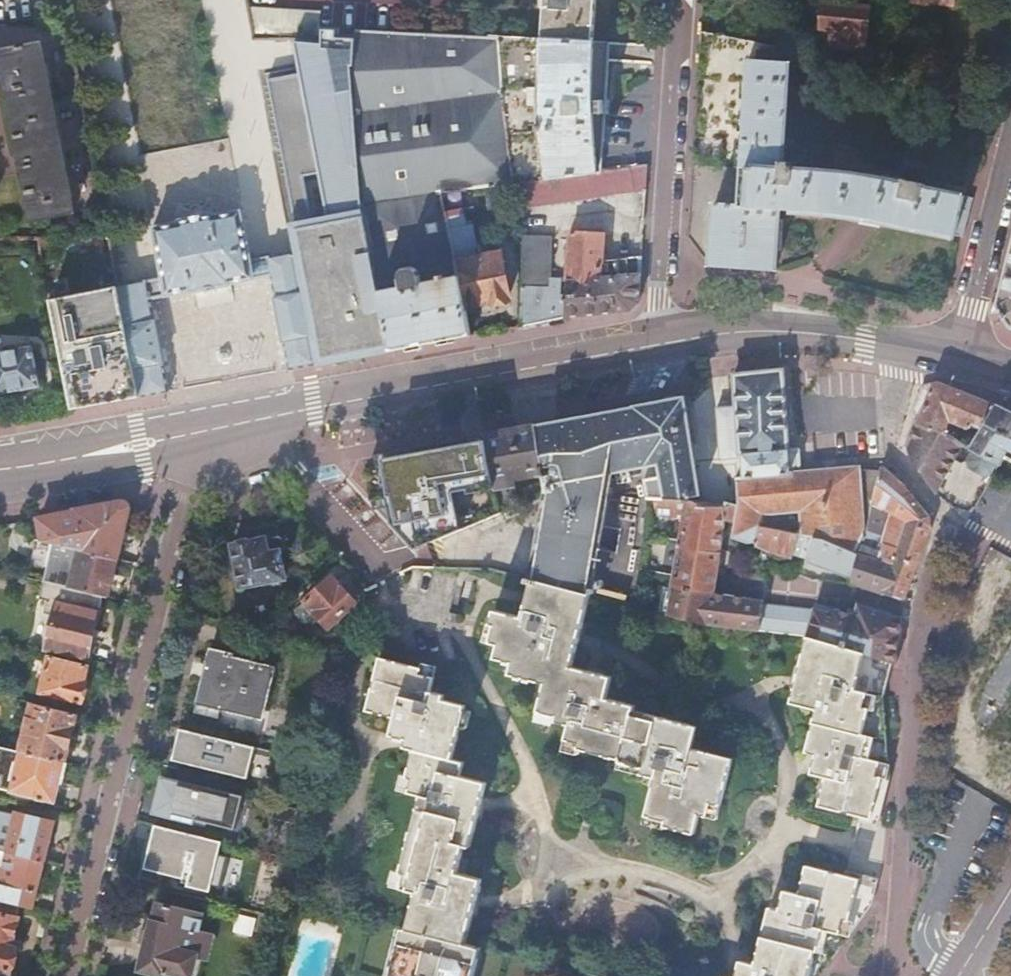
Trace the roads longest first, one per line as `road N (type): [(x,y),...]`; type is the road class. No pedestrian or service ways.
road 1 (residential): [(899,348),(891,435),(899,461),(951,520),(921,634),(906,744),(893,975)]
road 2 (residential): [(190,433),(70,975)]
road 3 (secondary): [(655,343),(250,420)]
road 4 (residential): [(655,343),(679,0)]
road 5 (secondary): [(899,348),(806,333),(721,332),(655,343)]
road 6 (residential): [(250,420),(383,576)]
road 7 (residential): [(1010,165),(959,360)]
road 8 (secondary): [(190,433),(0,468)]

